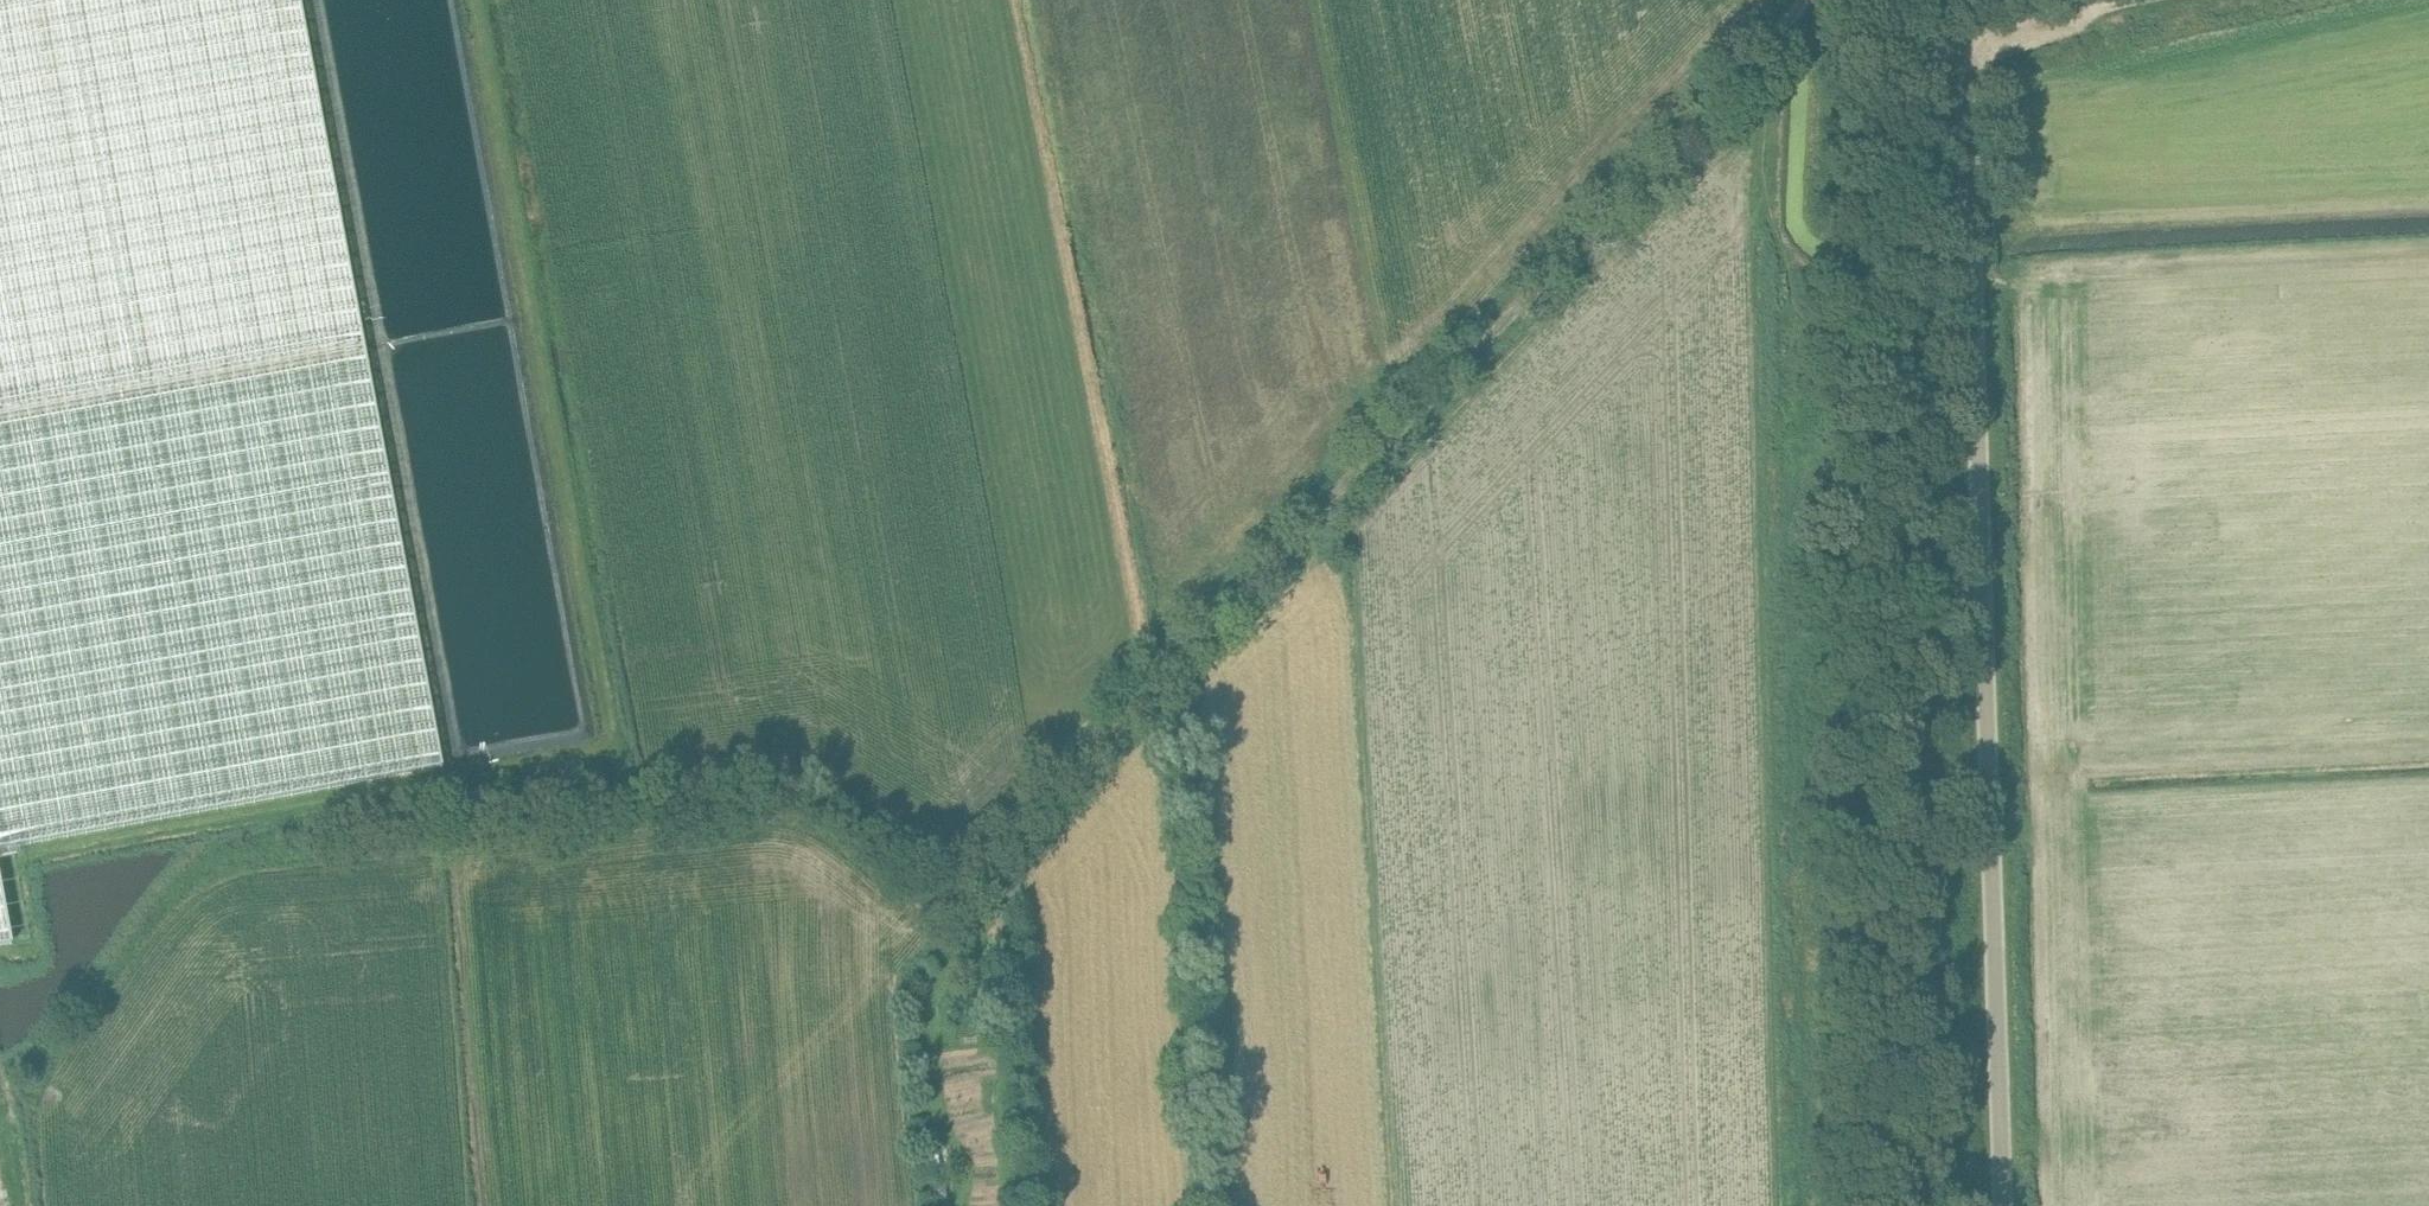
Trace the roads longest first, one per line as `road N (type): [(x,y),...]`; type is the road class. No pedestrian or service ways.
road 1 (track): [(1777,31),(1429,407),(976,873),(941,902),(900,918)]
road 2 (unclassified): [(2003,1205),(1967,101),(1950,46),(1905,0)]
road 3 (track): [(2119,0),(1950,46)]

